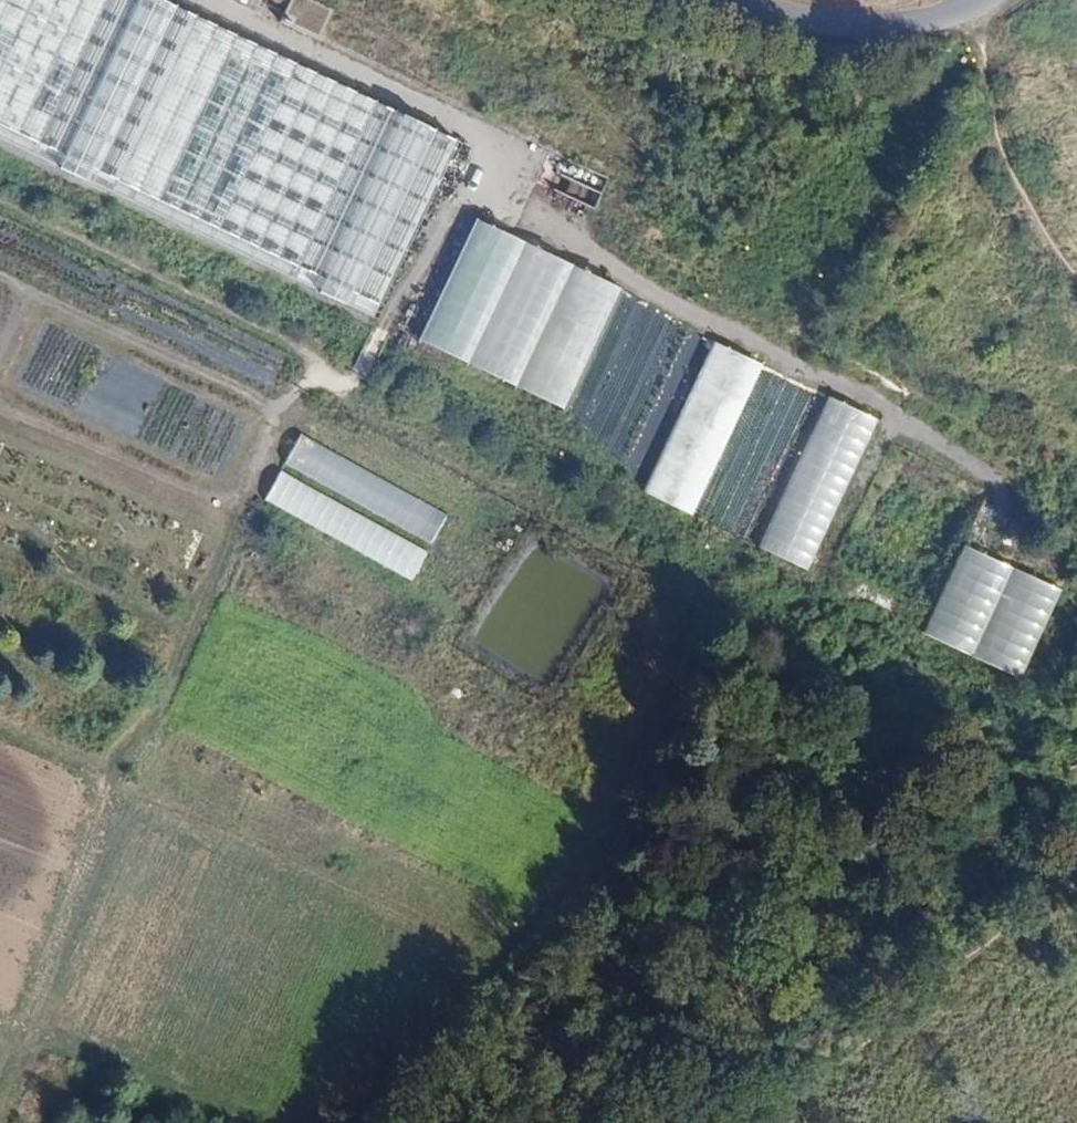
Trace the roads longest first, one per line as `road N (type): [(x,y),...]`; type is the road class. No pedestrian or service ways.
road 1 (unclassified): [(712,0),(751,12),(903,26),(957,20),(988,0)]

